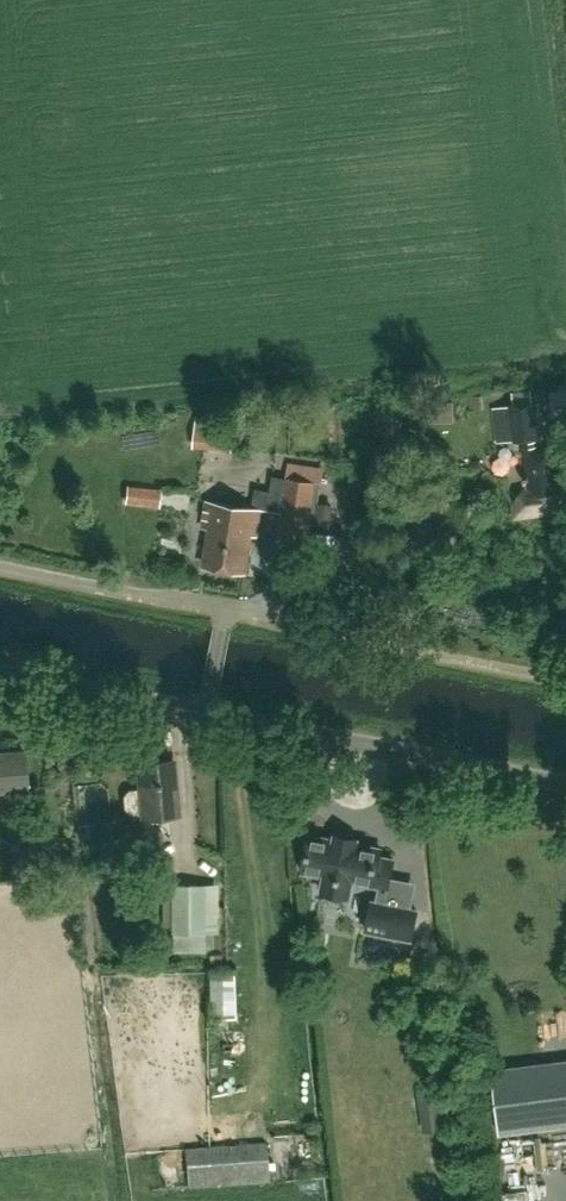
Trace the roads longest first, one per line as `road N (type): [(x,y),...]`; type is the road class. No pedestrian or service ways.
road 1 (unclassified): [(0,673),(565,784)]
road 2 (track): [(227,609),(565,679)]
road 3 (track): [(227,609),(0,564)]

